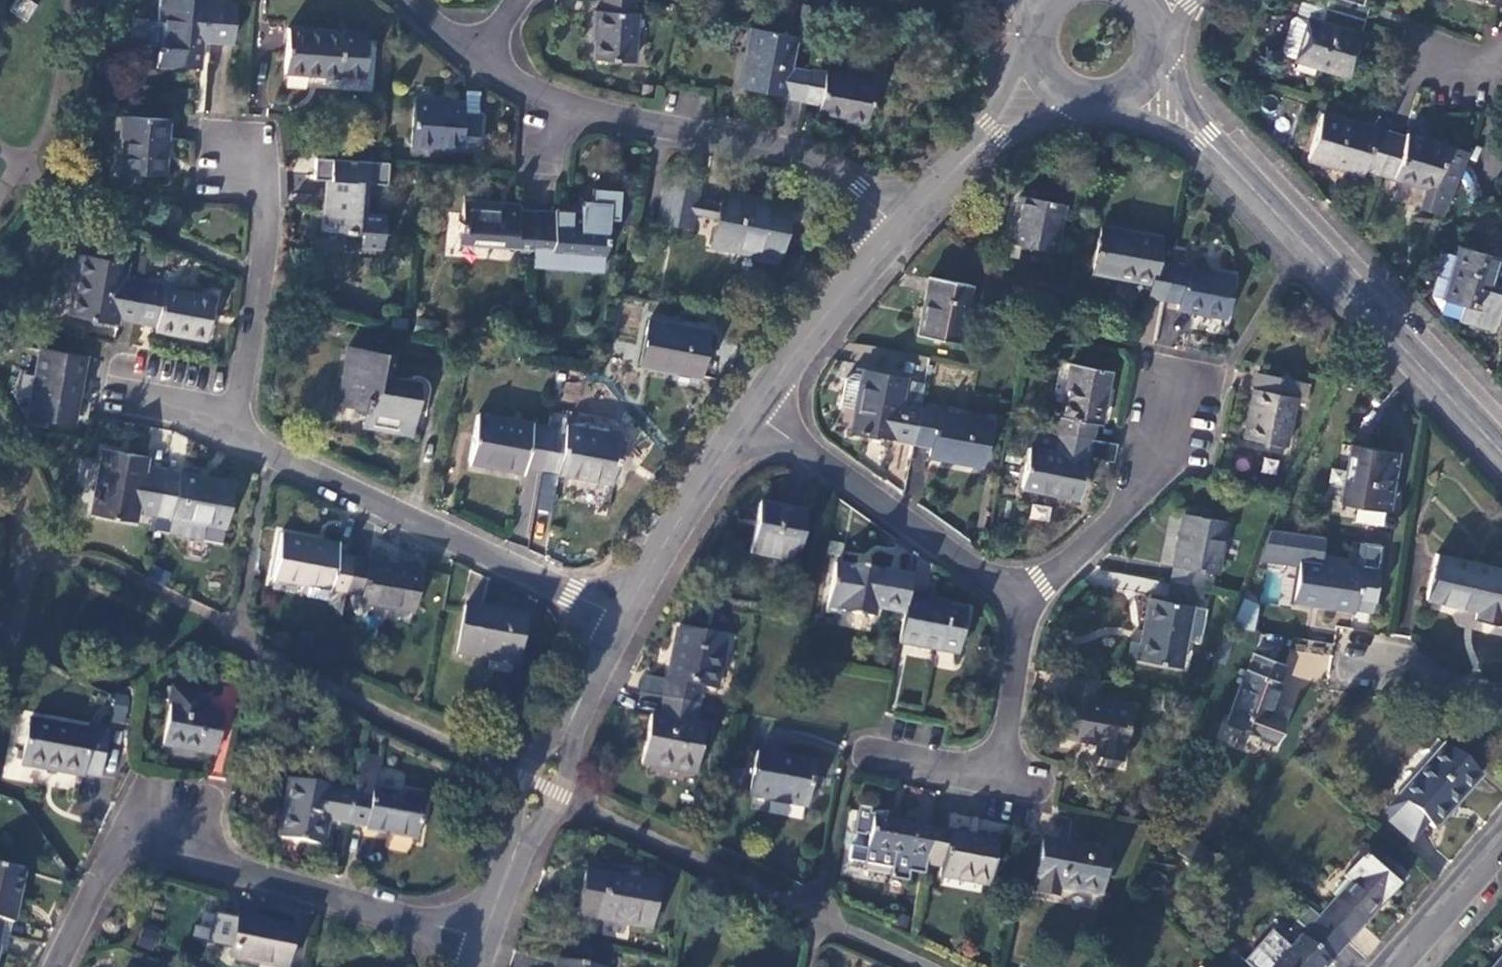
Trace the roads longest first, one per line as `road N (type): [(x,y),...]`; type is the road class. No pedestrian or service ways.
road 1 (tertiary): [(1501,456),(1312,266),(1146,79)]
road 2 (residential): [(483,940),(147,844),(110,868),(66,966)]
road 3 (residential): [(902,231),(816,158),(590,111),(513,82),(477,55)]
road 4 (residential): [(622,620),(261,448)]
road 5 (residential): [(622,620),(483,940)]
road 6 (residential): [(1021,609),(991,789),(848,759)]
road 7 (residential): [(757,415),(1021,609)]
road 8 (residential): [(261,448),(262,267),(244,137)]
road 9 (residential): [(1021,609),(1163,475),(1174,399)]
road 10 (residential): [(757,415),(622,620)]
road 11 (residential): [(902,231),(757,415)]
road 12 (residential): [(1051,79),(902,231)]
road 13 (residential): [(1400,966),(1501,847)]
road 14 (residential): [(1501,708),(1355,678)]
road 15 (residential): [(261,448),(143,398)]

